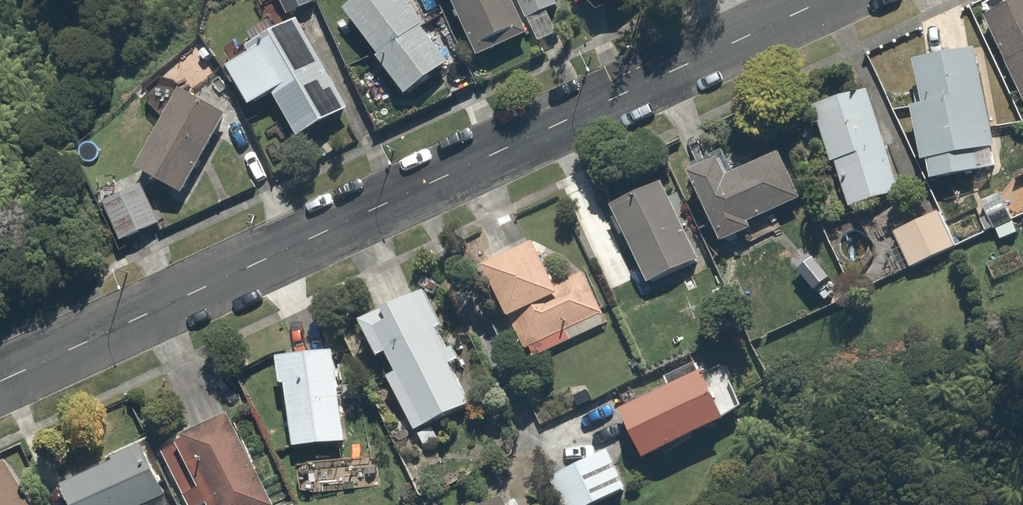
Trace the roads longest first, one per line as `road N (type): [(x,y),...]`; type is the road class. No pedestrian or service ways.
road 1 (residential): [(827,0),(0,385)]

